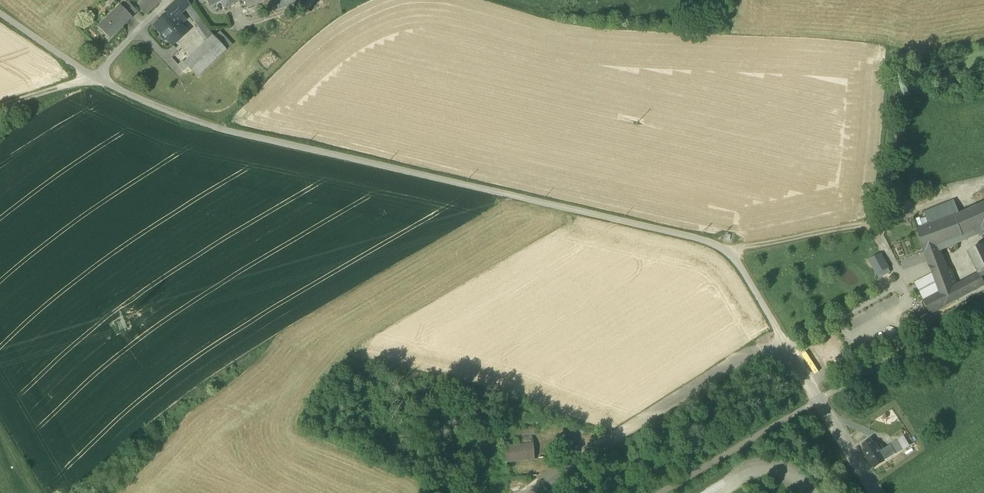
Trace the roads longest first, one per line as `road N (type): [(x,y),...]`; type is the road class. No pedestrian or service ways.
road 1 (unclassified): [(96,78),(196,120),(729,252),(876,492)]
road 2 (track): [(786,344),(758,348),(524,492)]
road 3 (track): [(729,252),(874,222),(902,281)]

